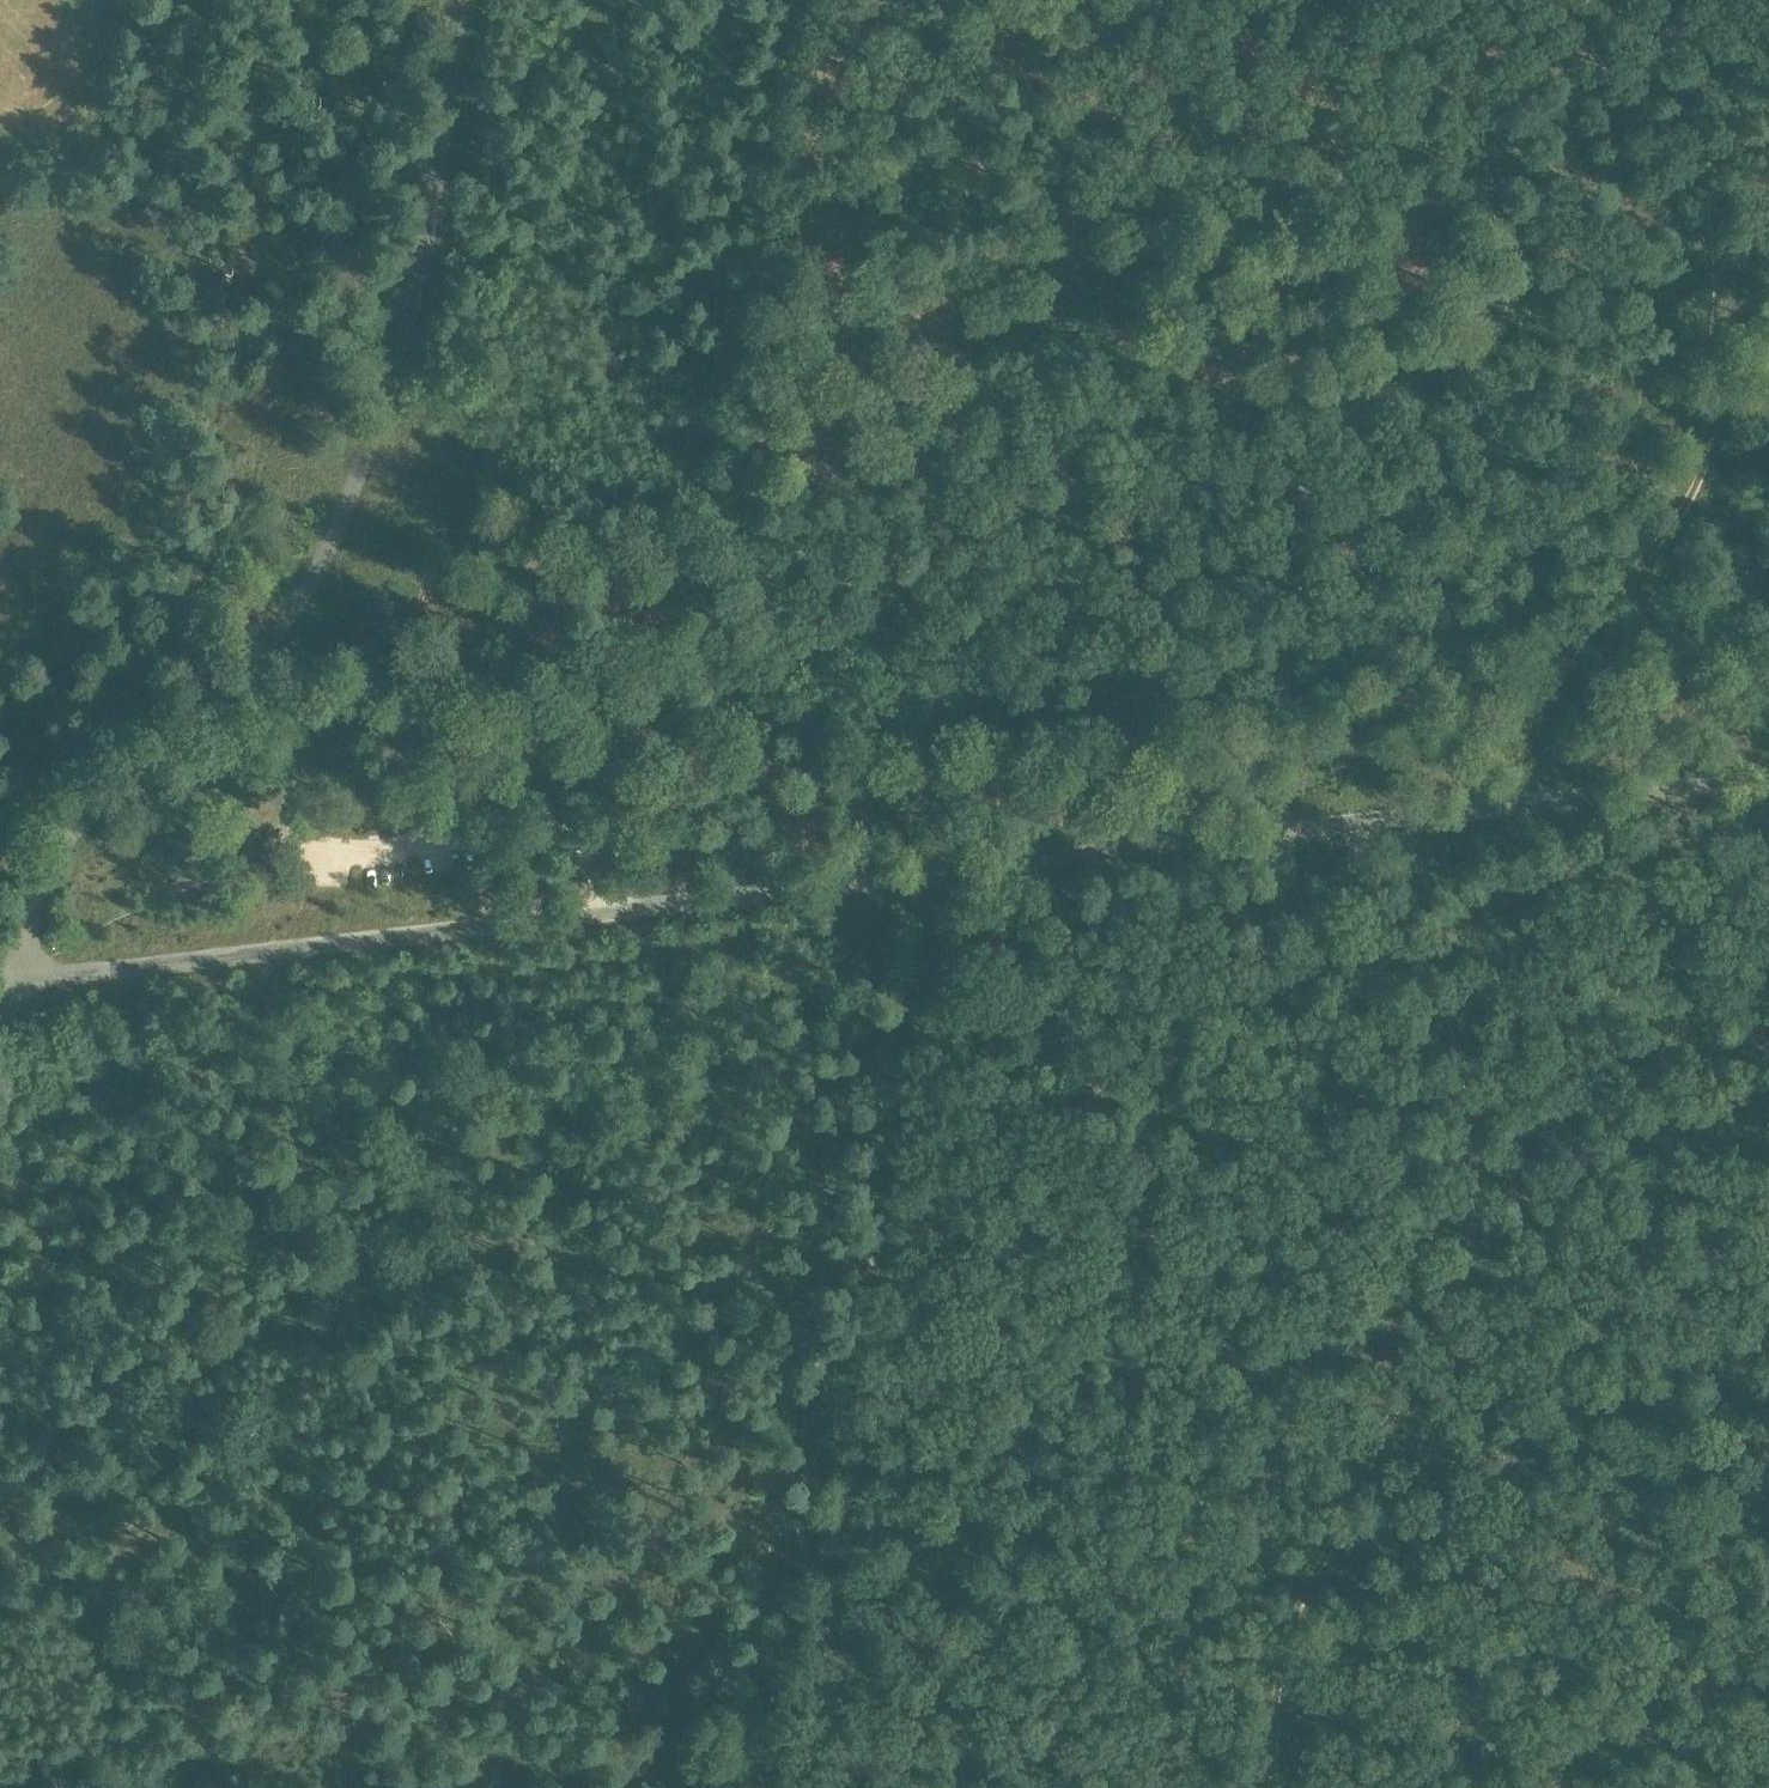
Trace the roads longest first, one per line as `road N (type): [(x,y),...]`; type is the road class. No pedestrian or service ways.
road 1 (unclassified): [(21,978),(1768,779)]
road 2 (unclassified): [(21,978),(30,923),(71,824),(209,694),(318,557),(367,471),(405,375),(457,0)]
road 3 (track): [(1284,1787),(1292,1668),(1317,1594),(1453,1305),(1481,1216),(1484,1142),(1469,1077),(1385,892),(1371,822)]
road 4 (track): [(1509,808),(1543,703),(1691,508),(1704,472),(1708,187),(1767,0)]

